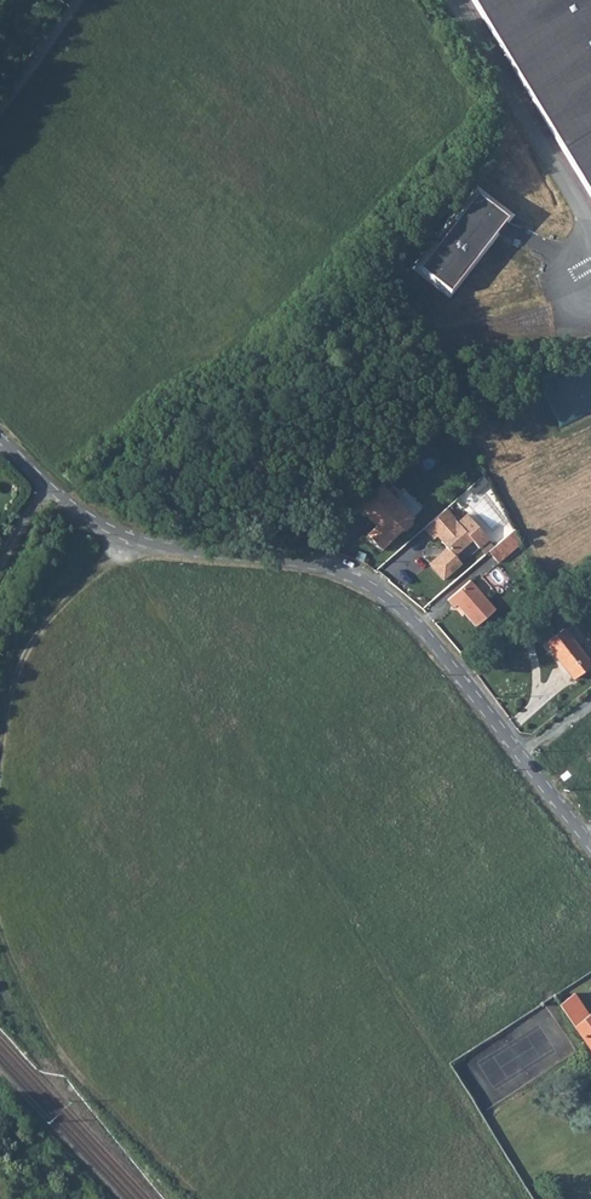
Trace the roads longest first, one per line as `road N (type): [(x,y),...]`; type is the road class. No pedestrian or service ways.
road 1 (residential): [(590,847),(450,665),(384,597),(309,561),(190,553),(127,537),(47,485)]
road 2 (track): [(0,97),(76,0)]

